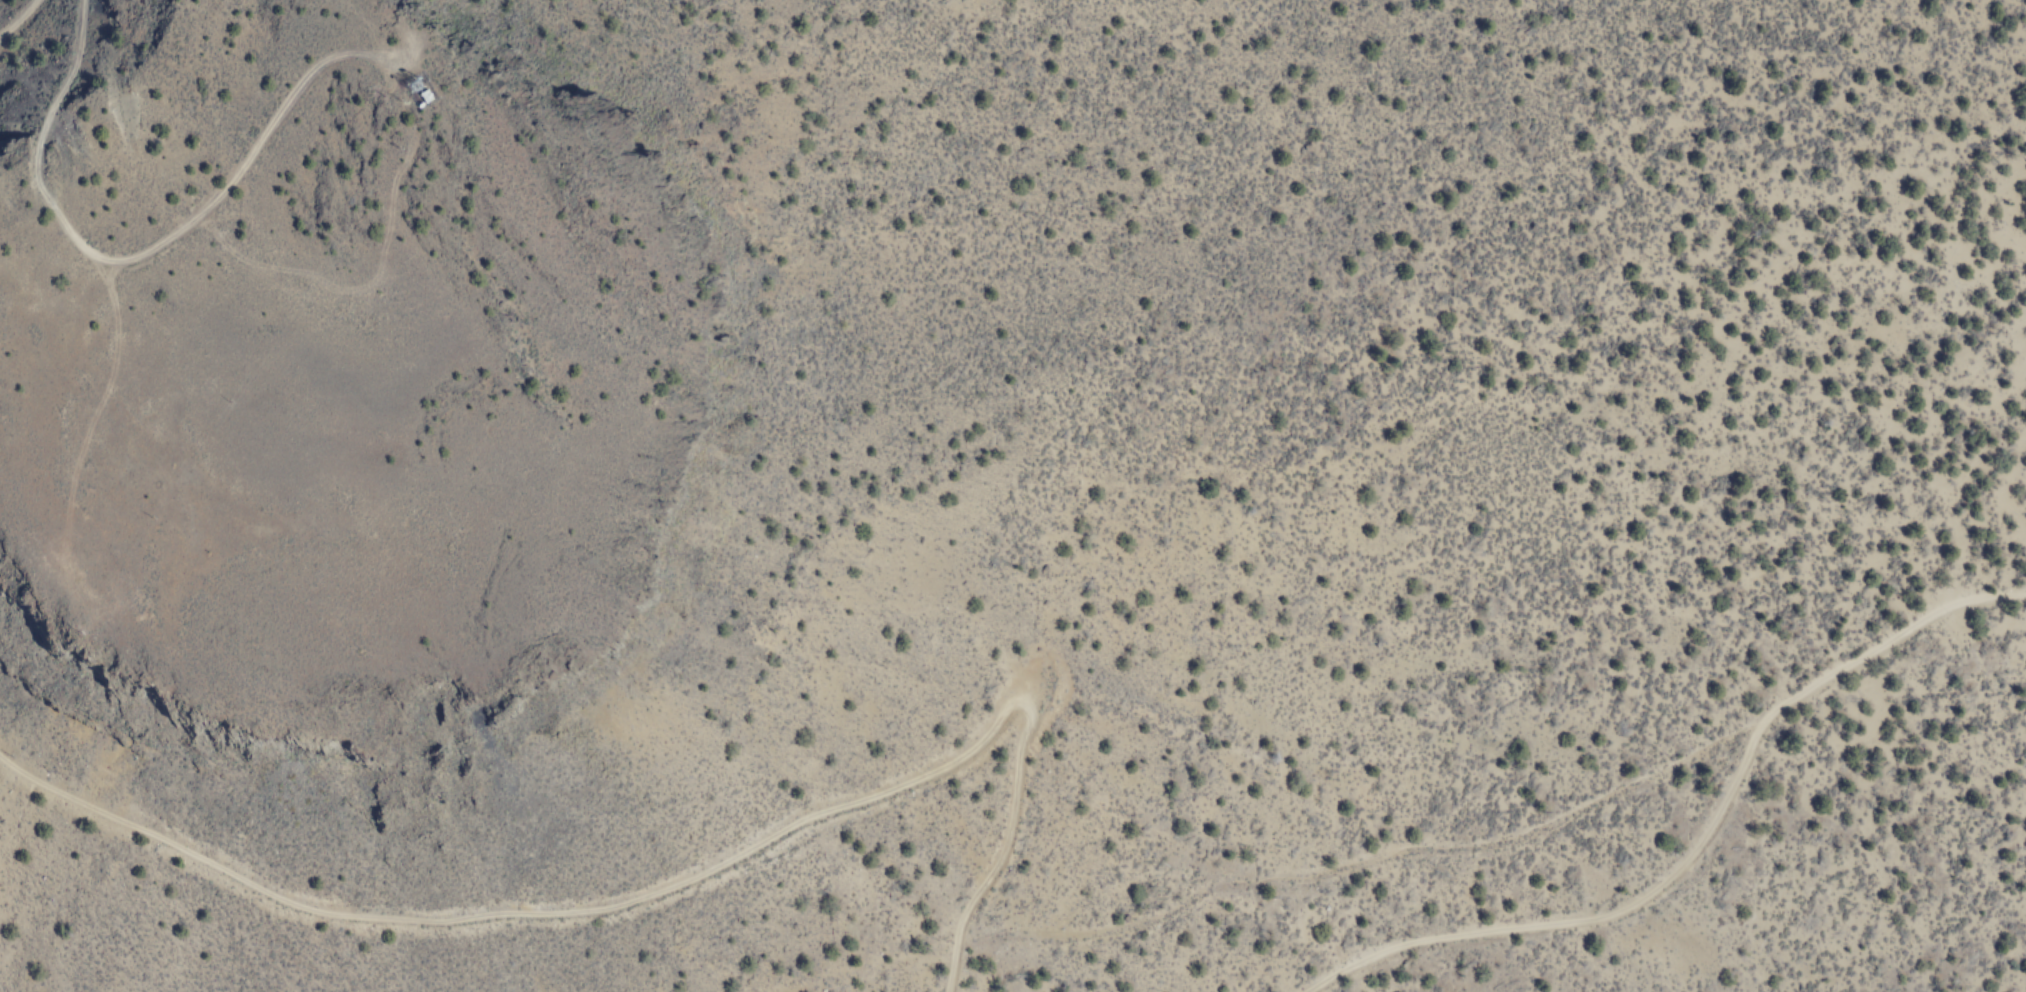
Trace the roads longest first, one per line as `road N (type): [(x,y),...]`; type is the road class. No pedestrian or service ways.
road 1 (residential): [(0,775),(171,835),(285,911),(456,917),(634,901),(809,816),(964,765),(1012,701),(1015,755),(1002,863),(964,919),(947,991)]
road 2 (residential): [(1300,991),(1339,958),(1640,911),(1701,838),(1774,714),(1964,606),(2025,596)]
road 3 (residential): [(386,54),(310,60),(221,206),(126,254),(72,231),(34,139),(92,0)]

